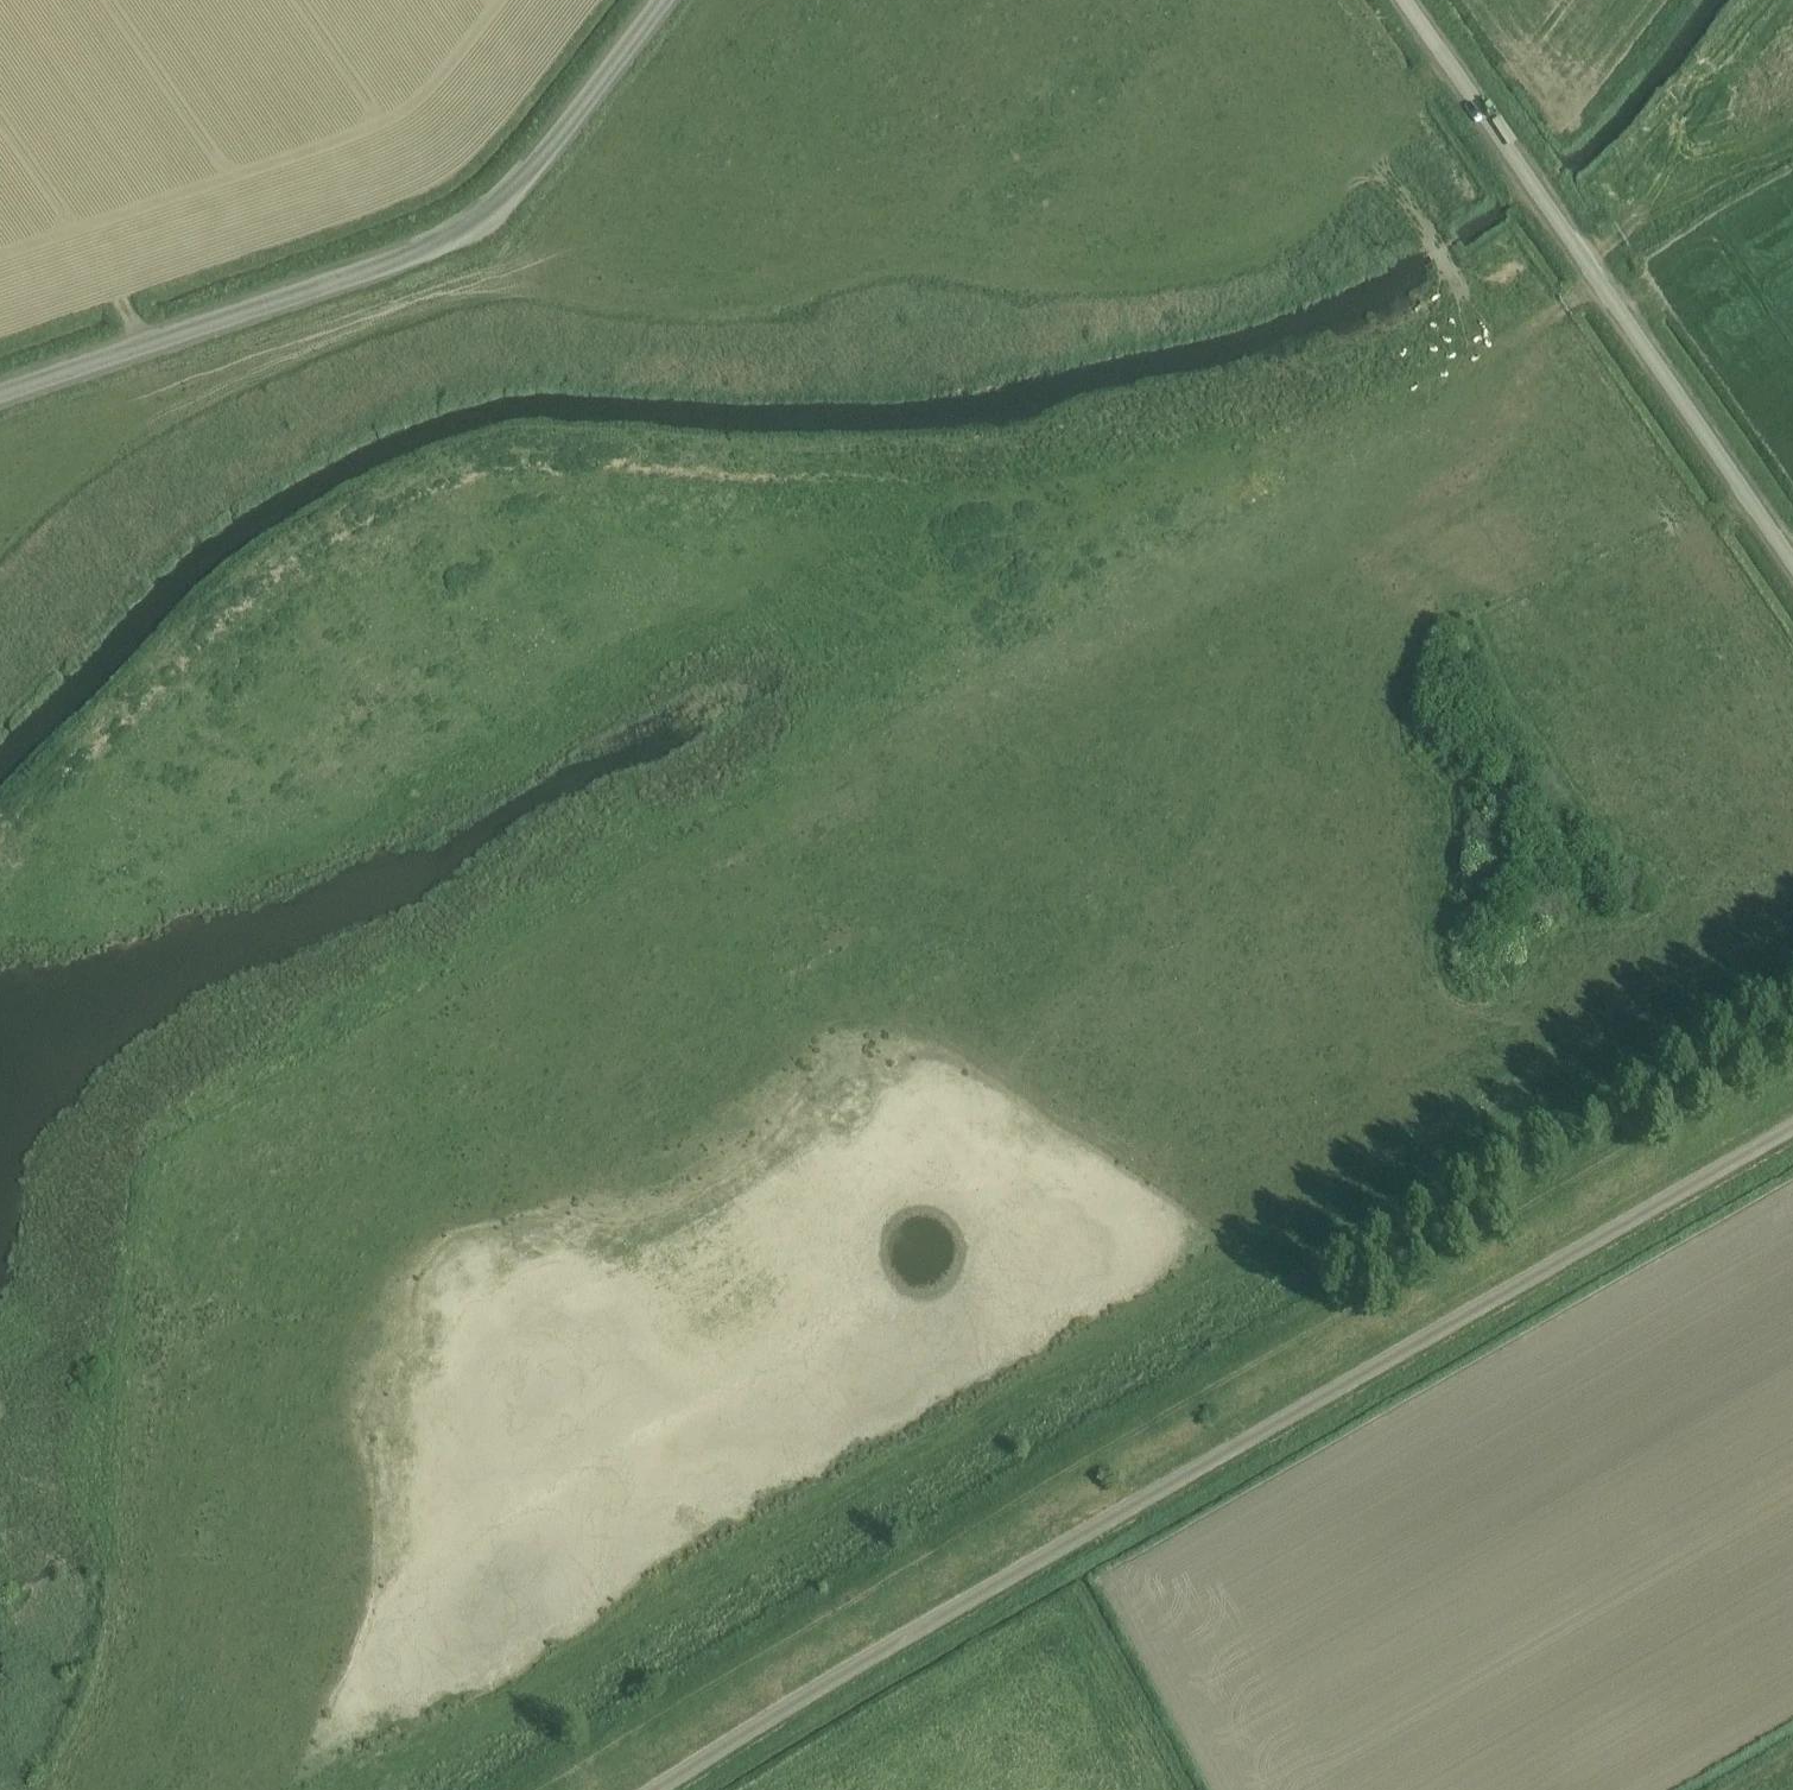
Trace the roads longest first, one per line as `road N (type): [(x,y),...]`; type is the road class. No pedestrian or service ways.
road 1 (unclassified): [(696,1789),(1792,1132)]
road 2 (unclassified): [(0,395),(440,244),(497,213),(665,0)]
road 3 (unclassified): [(1792,571),(1407,0)]

